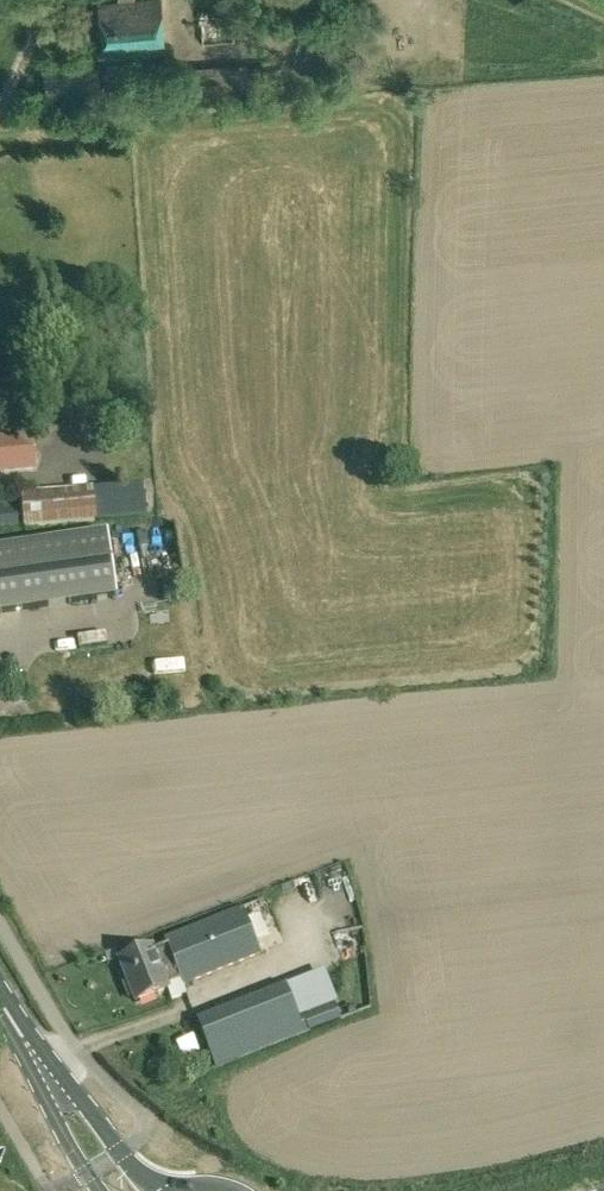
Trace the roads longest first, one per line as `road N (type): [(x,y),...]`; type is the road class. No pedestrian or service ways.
road 1 (secondary): [(156,1190),(17,1029)]
road 2 (secondary): [(17,1029),(57,1118),(102,1190)]
road 3 (track): [(0,110),(54,0)]

